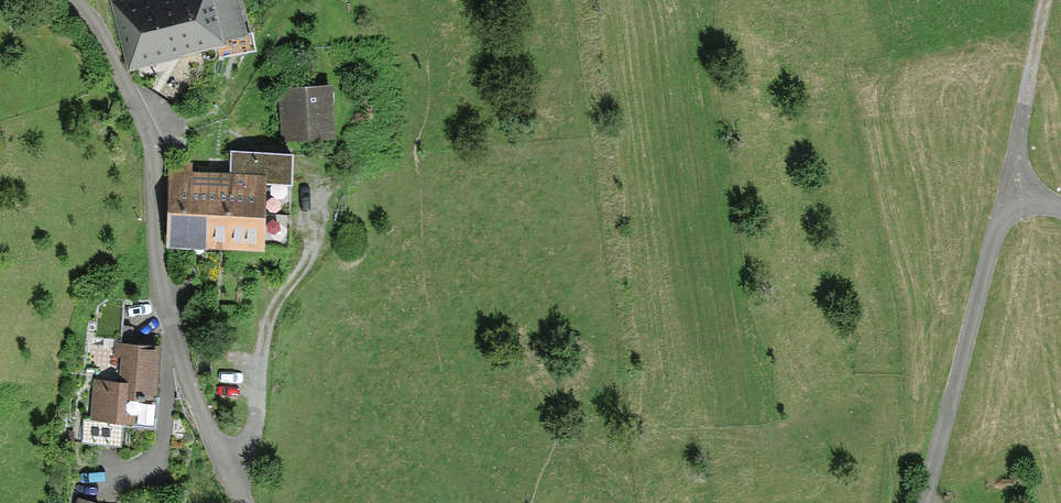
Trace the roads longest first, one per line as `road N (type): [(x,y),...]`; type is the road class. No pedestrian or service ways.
road 1 (residential): [(72,0),(138,104),(154,164),(161,303),(192,404),(240,502)]
road 2 (residential): [(918,502),(997,217),(1018,198),(1060,206)]
road 3 (track): [(997,217),(1044,0)]

